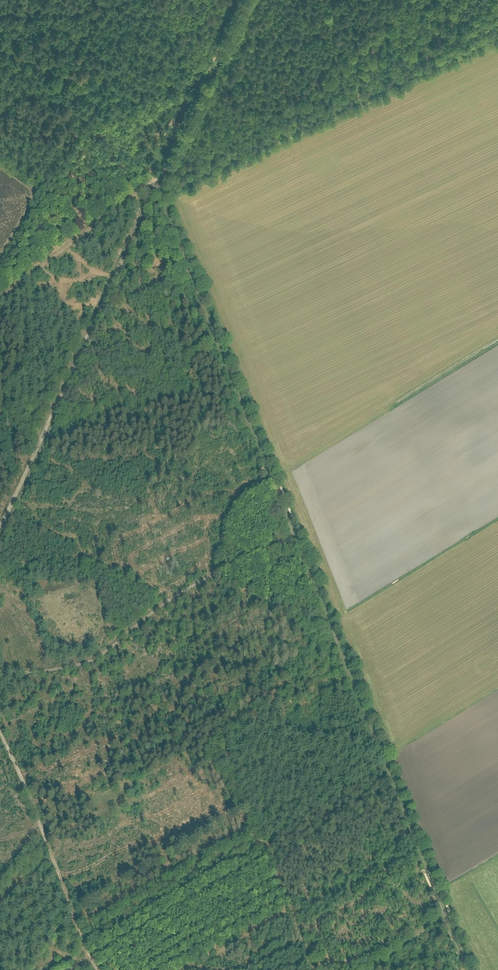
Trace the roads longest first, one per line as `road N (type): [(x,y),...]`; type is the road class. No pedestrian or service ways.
road 1 (track): [(465,969),(297,540)]
road 2 (track): [(297,540),(158,193)]
road 3 (track): [(274,549),(194,586),(84,663),(0,671)]
road 4 (track): [(98,969),(0,736)]
road 5 (track): [(155,179),(240,0)]
road 6 (track): [(0,296),(155,179)]
road 7 (track): [(497,339),(392,403)]
road 8 (track): [(0,51),(108,108)]

